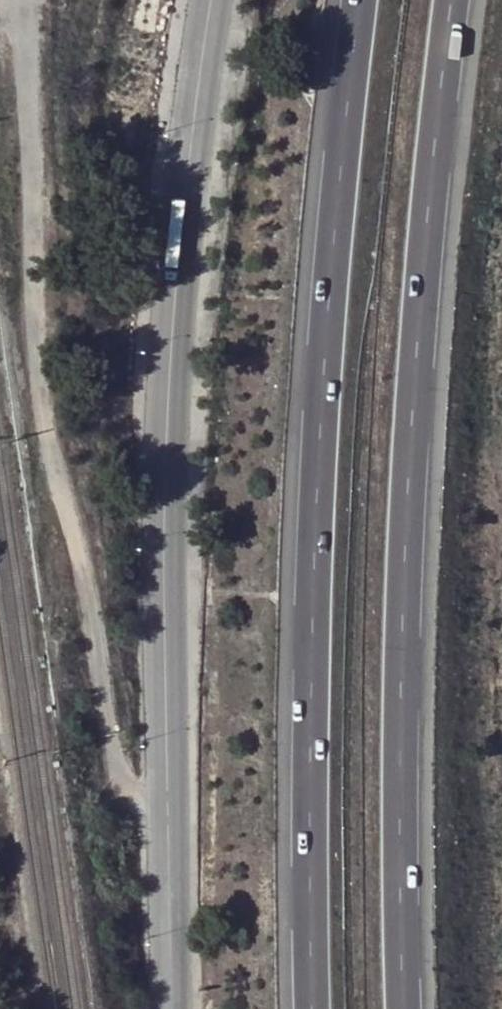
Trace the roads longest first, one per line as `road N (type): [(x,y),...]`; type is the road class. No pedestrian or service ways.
road 1 (residential): [(181,1008),(162,444),(210,0)]
road 2 (motorway): [(405,1008),(406,611),(465,0)]
road 3 (motorway): [(363,0),(325,349),(309,748),(314,1008)]
road 4 (track): [(171,797),(131,790),(118,772),(87,581),(39,393),(24,0)]

